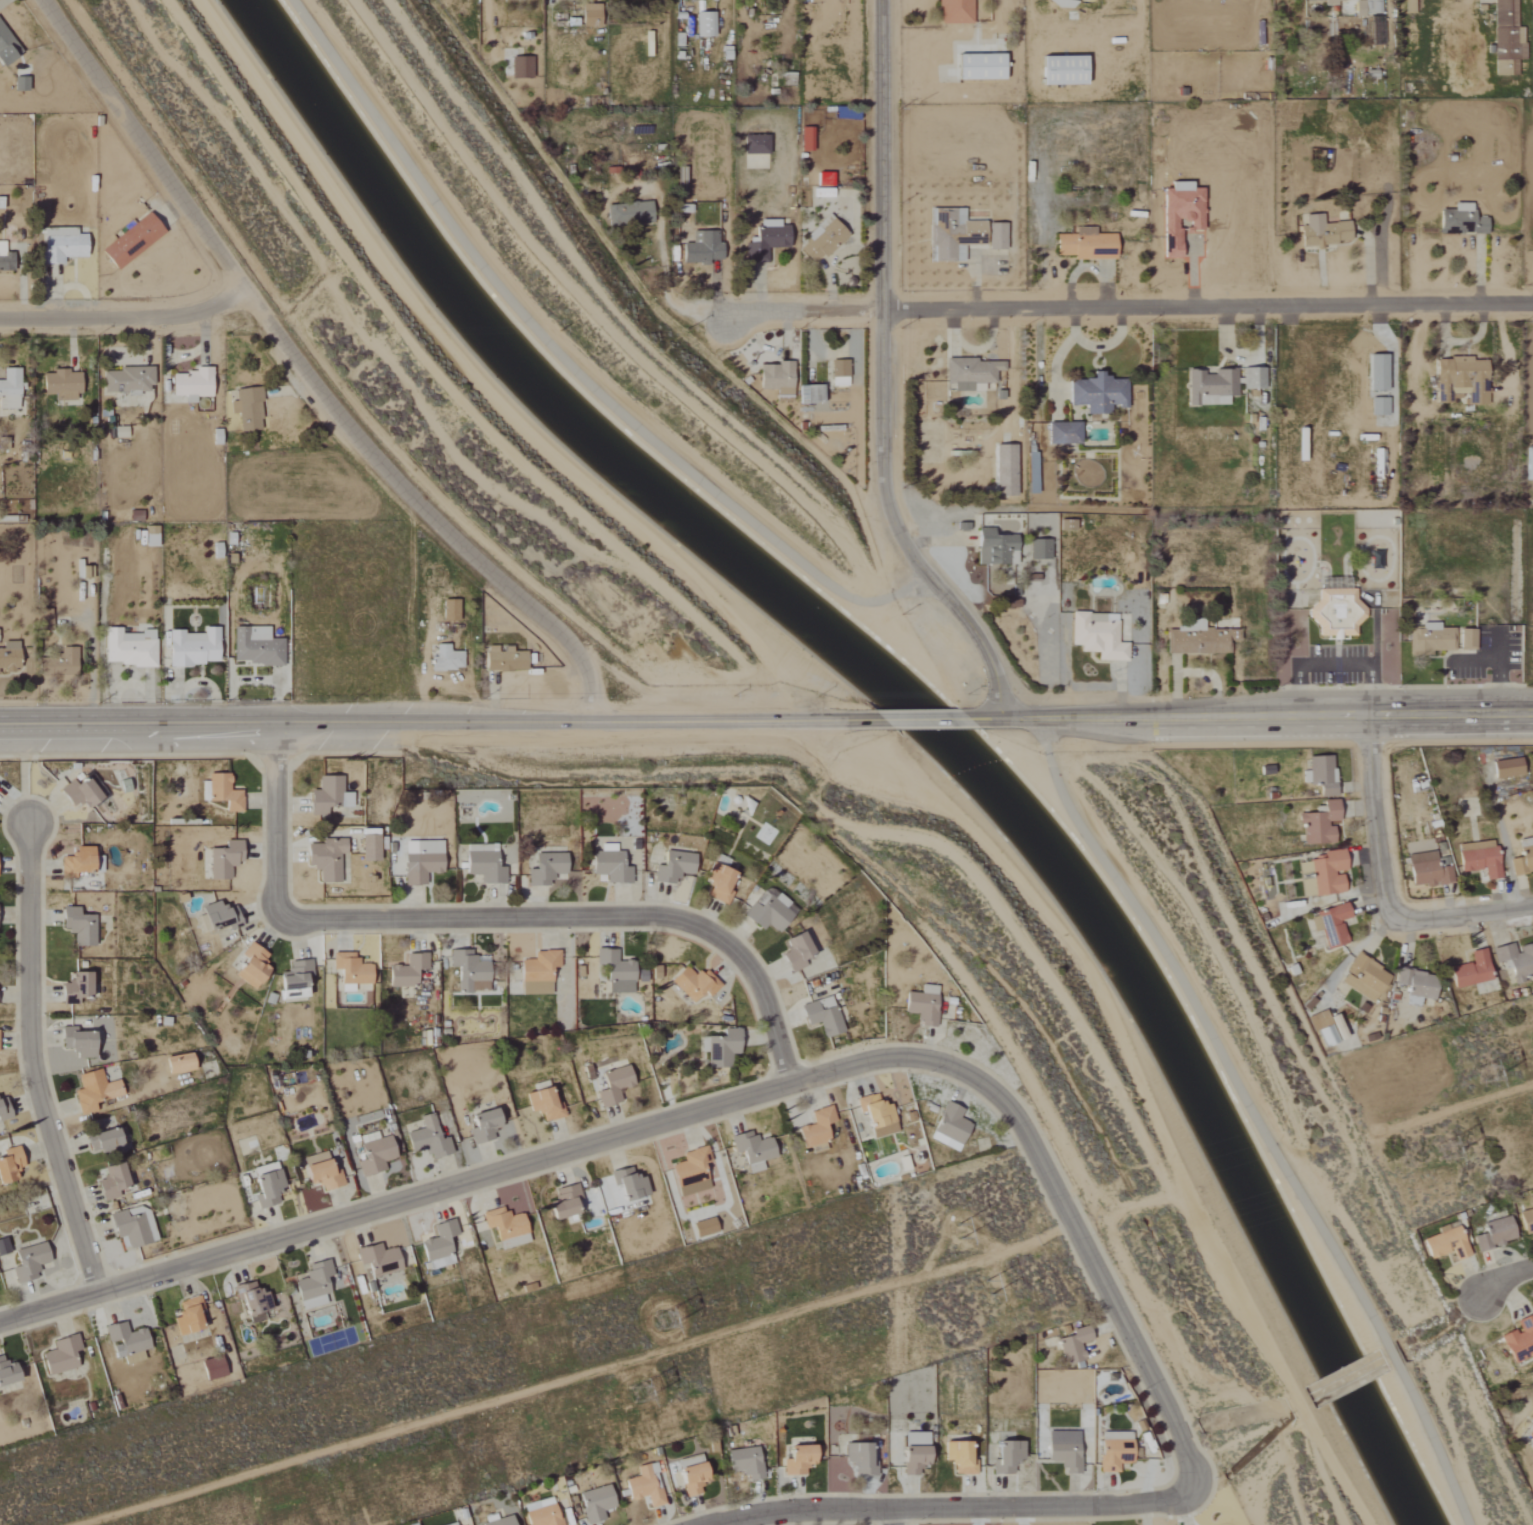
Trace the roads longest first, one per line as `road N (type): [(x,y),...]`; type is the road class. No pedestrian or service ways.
road 1 (residential): [(0,1321),(886,1057),(962,1065),(1012,1111),(1173,1418),(1205,1499)]
road 2 (residential): [(602,726),(580,650),(327,410),(249,282),(42,0)]
road 3 (secondary): [(887,722),(0,727)]
road 4 (residential): [(275,728),(277,916),(700,921),(757,972),(796,1085)]
road 5 (tertiary): [(1006,717),(985,650),(908,550),(887,494),(882,0)]
road 6 (secondary): [(982,718),(1532,716)]
road 7 (residential): [(715,1524),(746,1516),(1205,1499)]
road 8 (residential): [(101,1291),(30,1068),(34,820)]
road 9 (residential): [(0,318),(190,316),(249,282)]
road 10 (residential): [(1394,911),(1376,827),(1375,716)]
road 11 (residential): [(887,300),(727,311)]
road 12 (residential): [(1394,911),(1465,922),(1532,907)]

